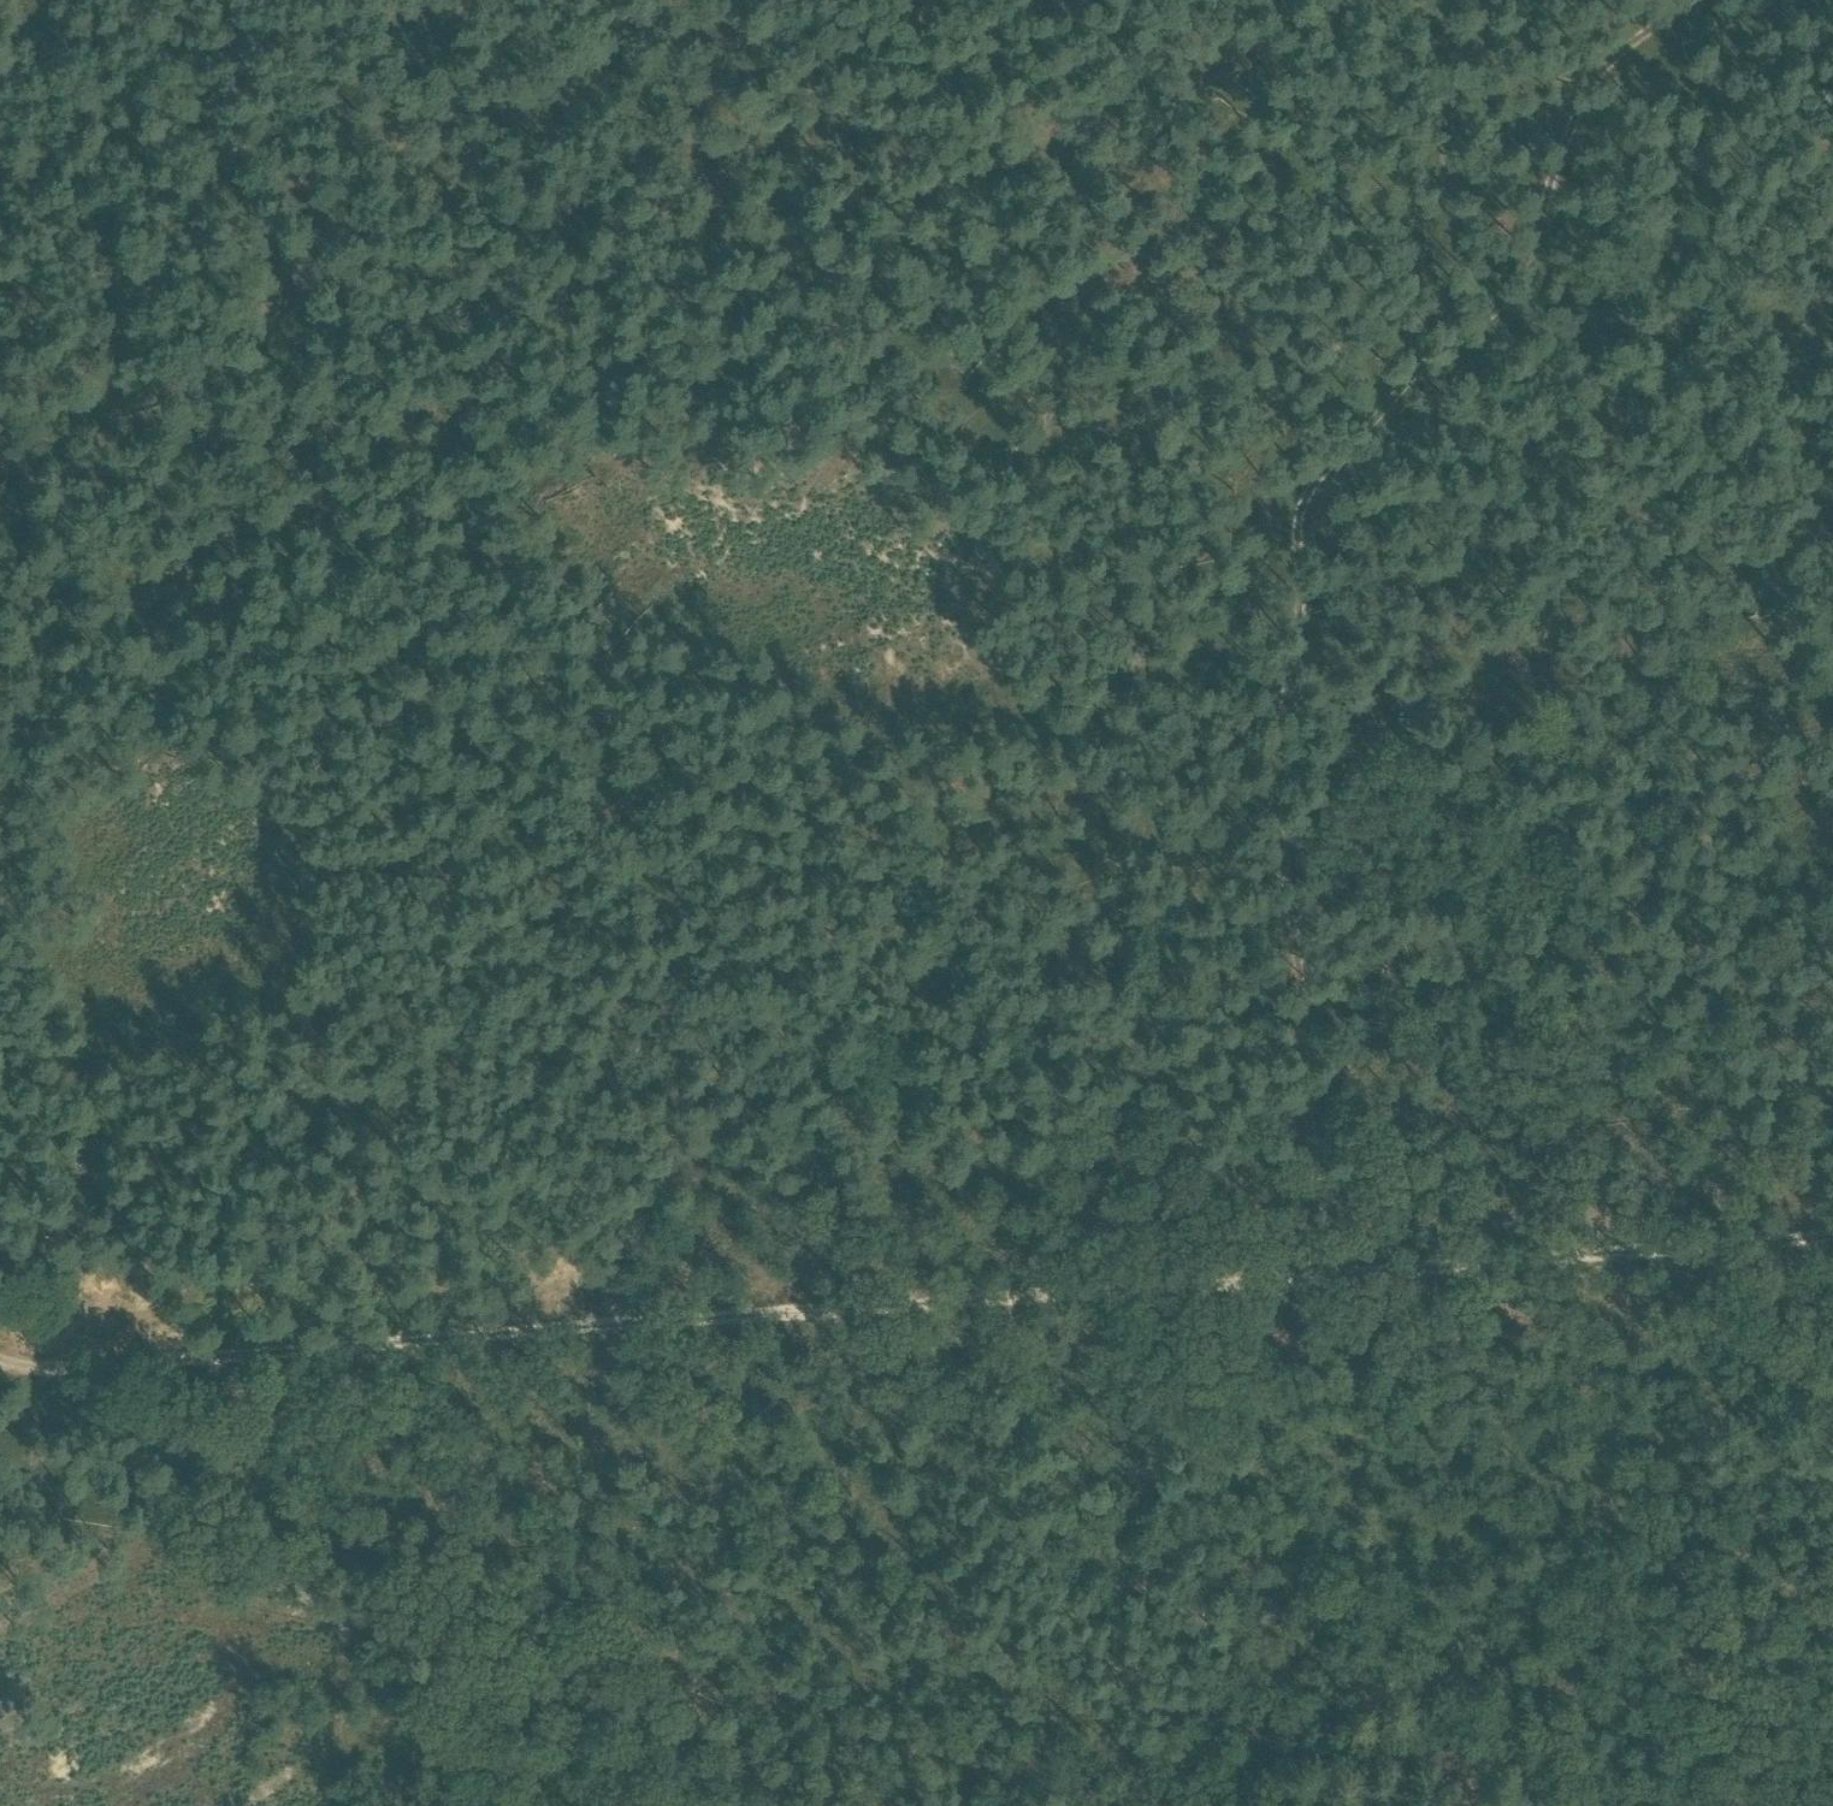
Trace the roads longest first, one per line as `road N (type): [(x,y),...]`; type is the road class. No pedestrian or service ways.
road 1 (track): [(0,1351),(126,1375),(1832,1237)]
road 2 (track): [(1296,636),(1301,505),(1392,395),(1509,299),(1539,175),(1630,58),(1687,0)]

